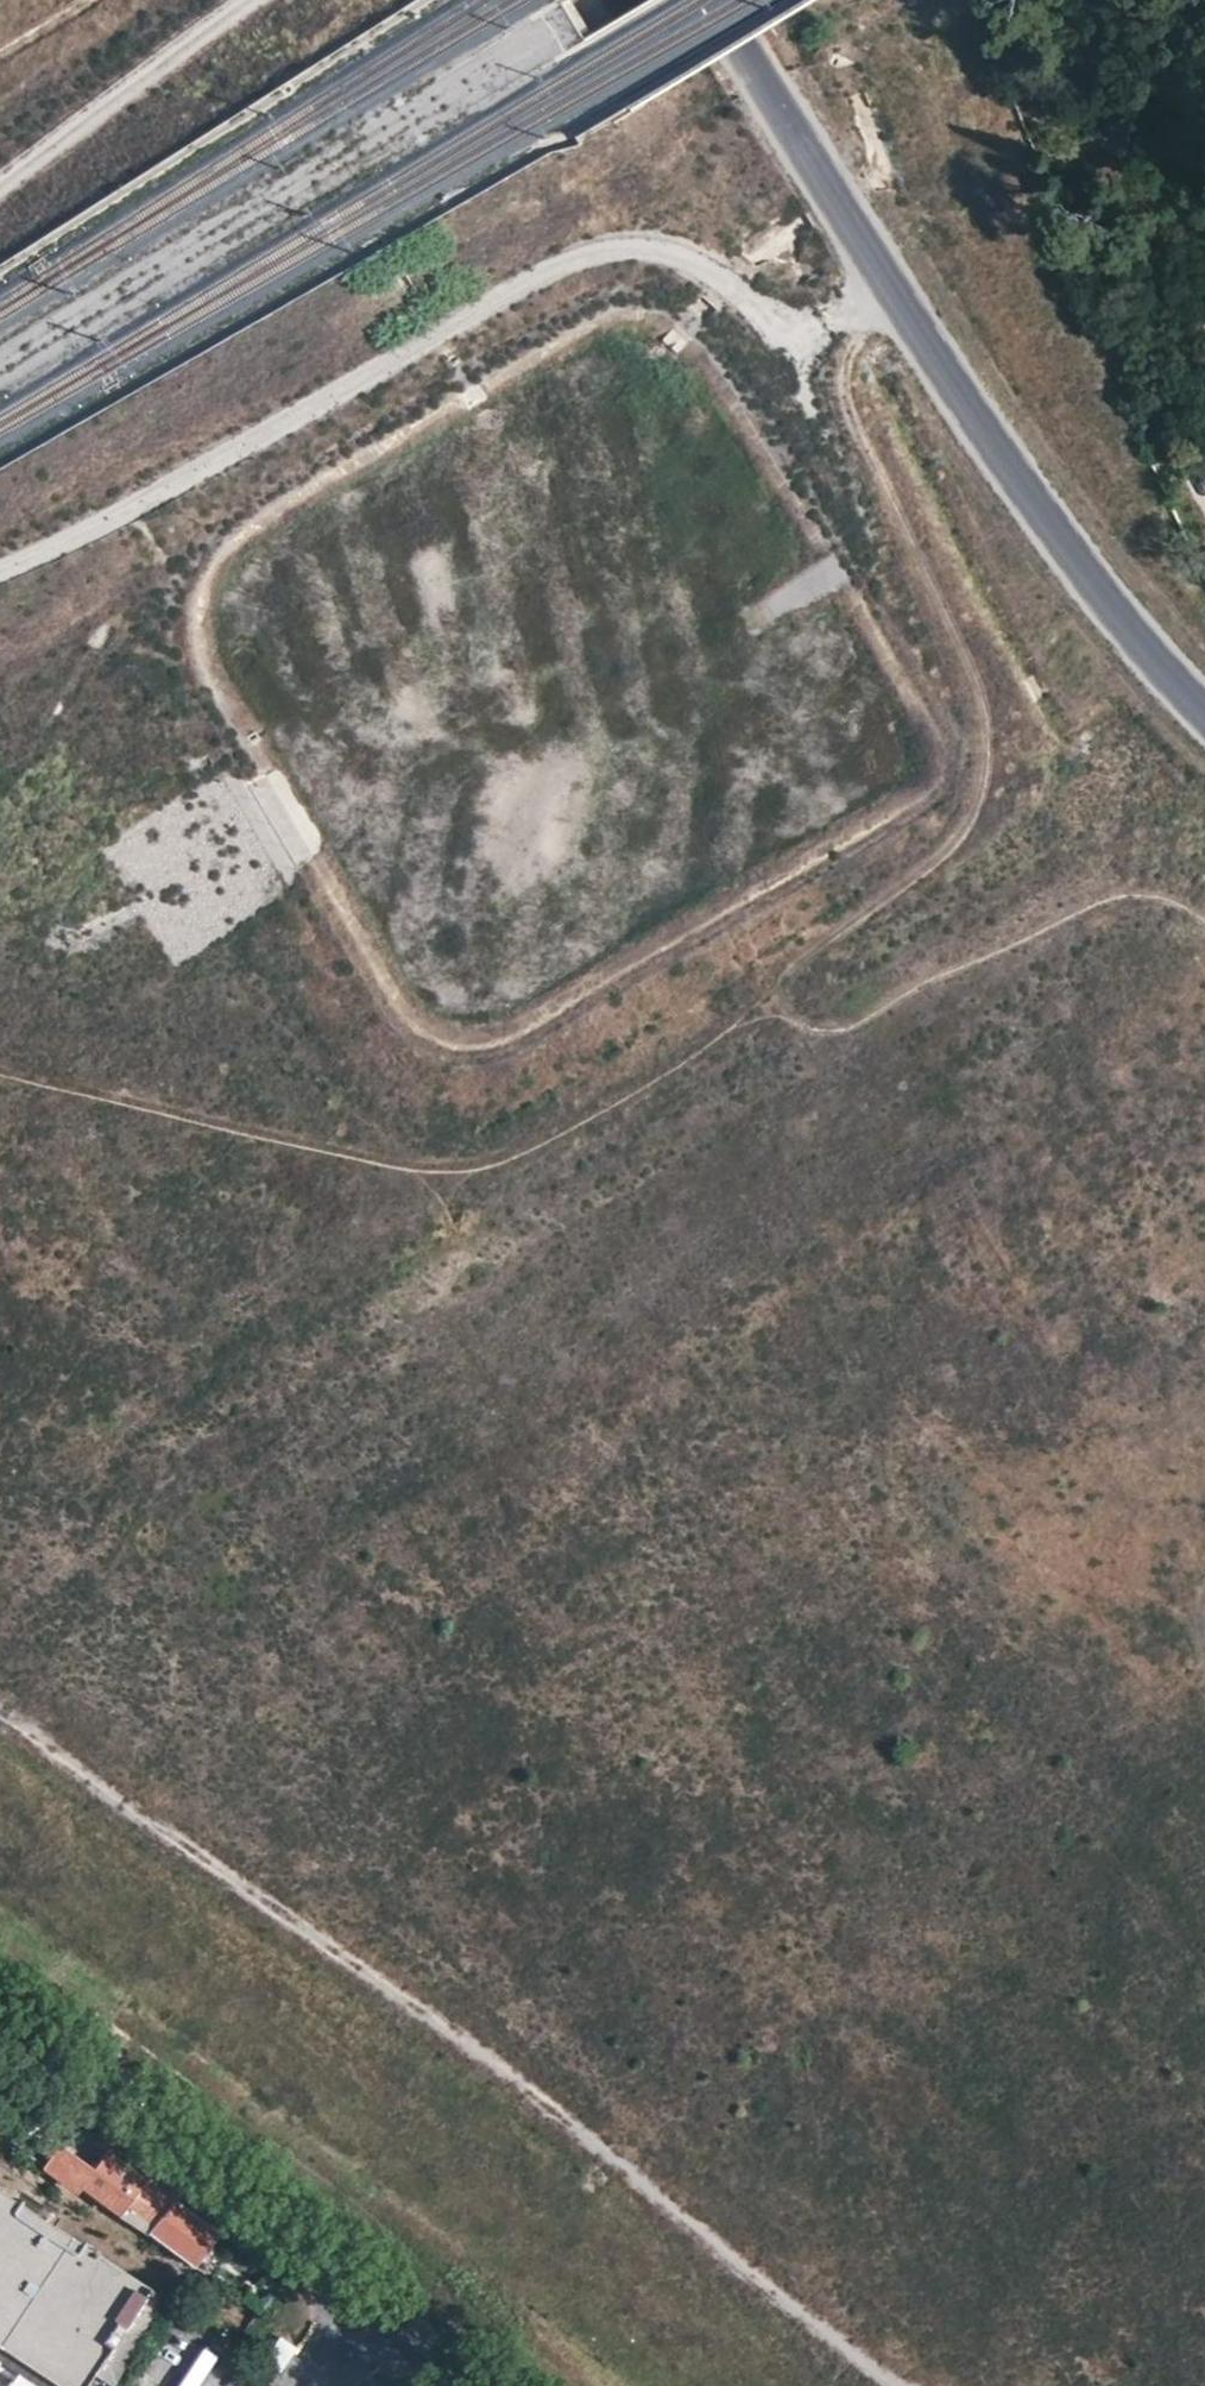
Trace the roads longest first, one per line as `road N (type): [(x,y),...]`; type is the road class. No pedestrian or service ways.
road 1 (track): [(0,1743),(530,2083),(899,2385)]
road 2 (residential): [(1204,715),(1019,483),(713,0)]
road 3 (tertiary): [(0,2028),(461,2385)]

